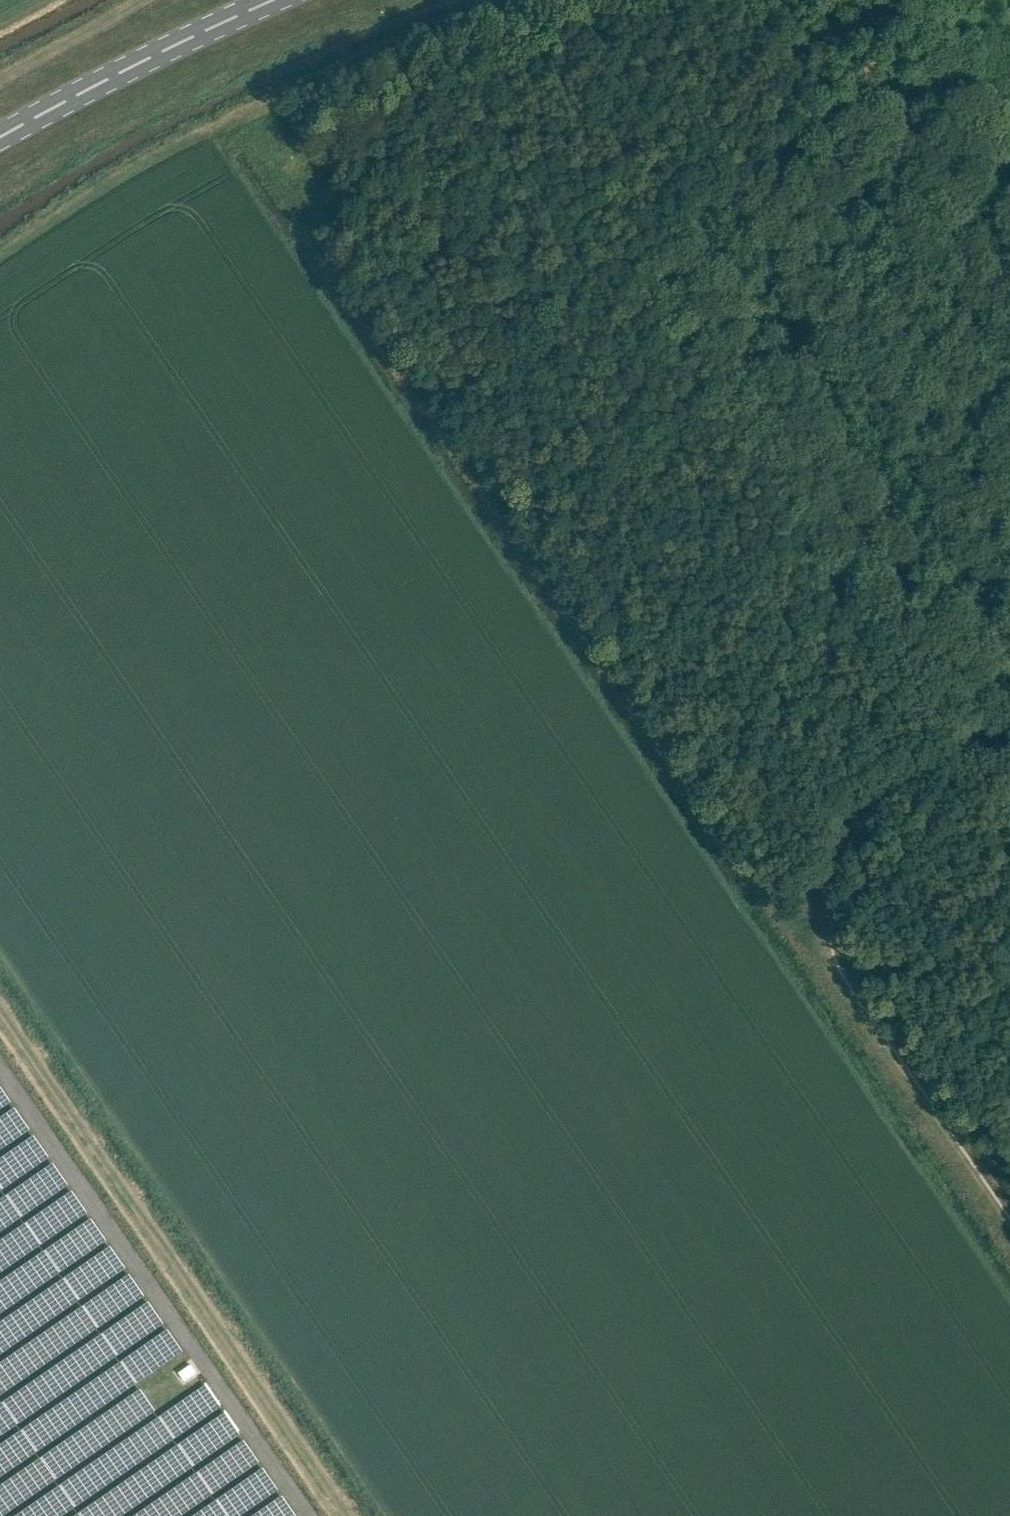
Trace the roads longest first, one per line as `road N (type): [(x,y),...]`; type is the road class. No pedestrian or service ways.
road 1 (primary): [(0,141),(278,0)]

